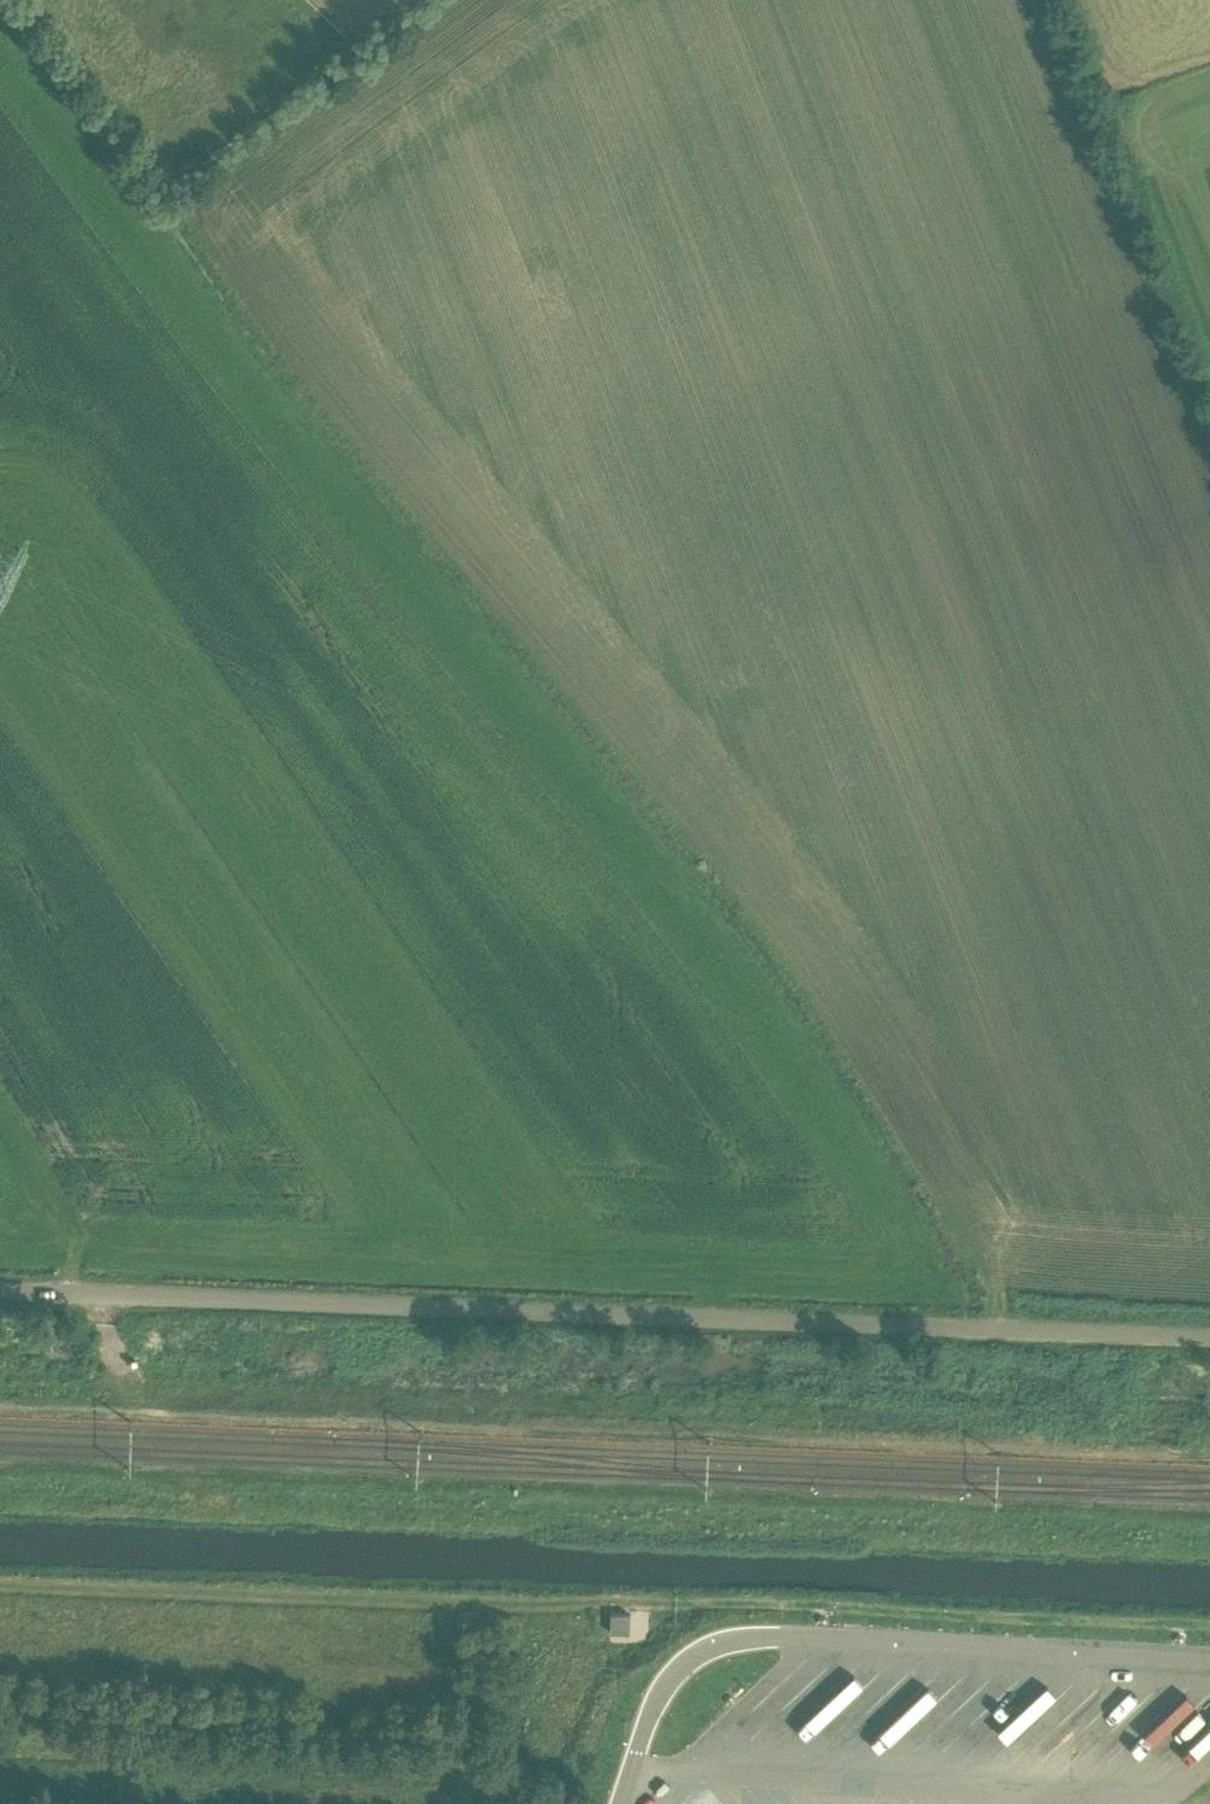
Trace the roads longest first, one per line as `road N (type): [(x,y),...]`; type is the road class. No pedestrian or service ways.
road 1 (track): [(1209,1543),(190,1504),(0,1489)]
road 2 (unclassified): [(1209,1335),(0,1286)]
road 3 (track): [(1209,1624),(0,1582)]

